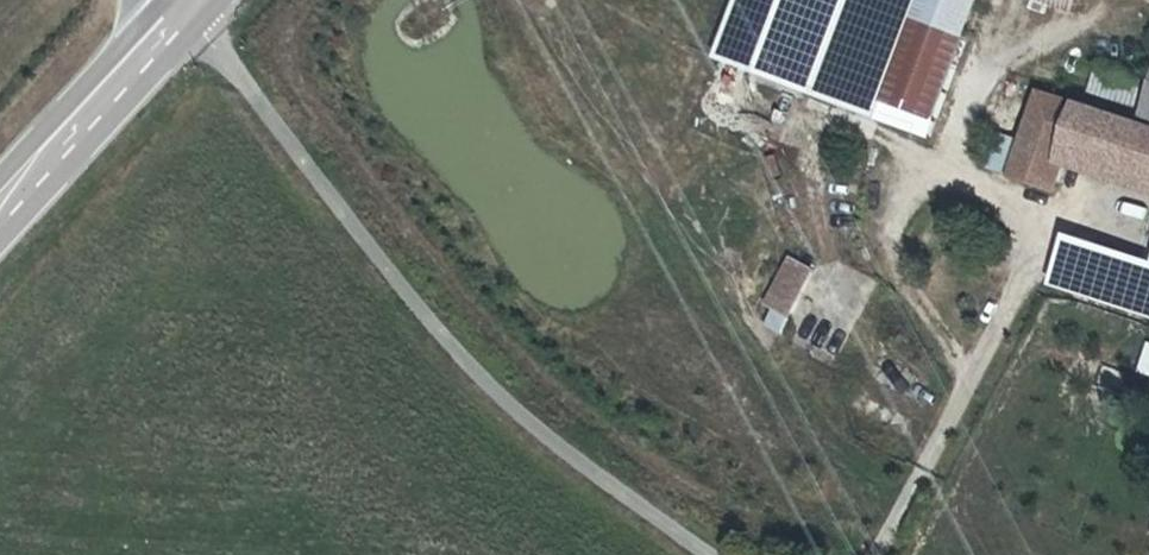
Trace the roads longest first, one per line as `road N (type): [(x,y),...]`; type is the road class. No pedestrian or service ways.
road 1 (unclassified): [(199,27),(478,378),(628,500),(712,554)]
road 2 (primary): [(0,240),(199,27)]
road 3 (primary): [(164,0),(0,177)]

